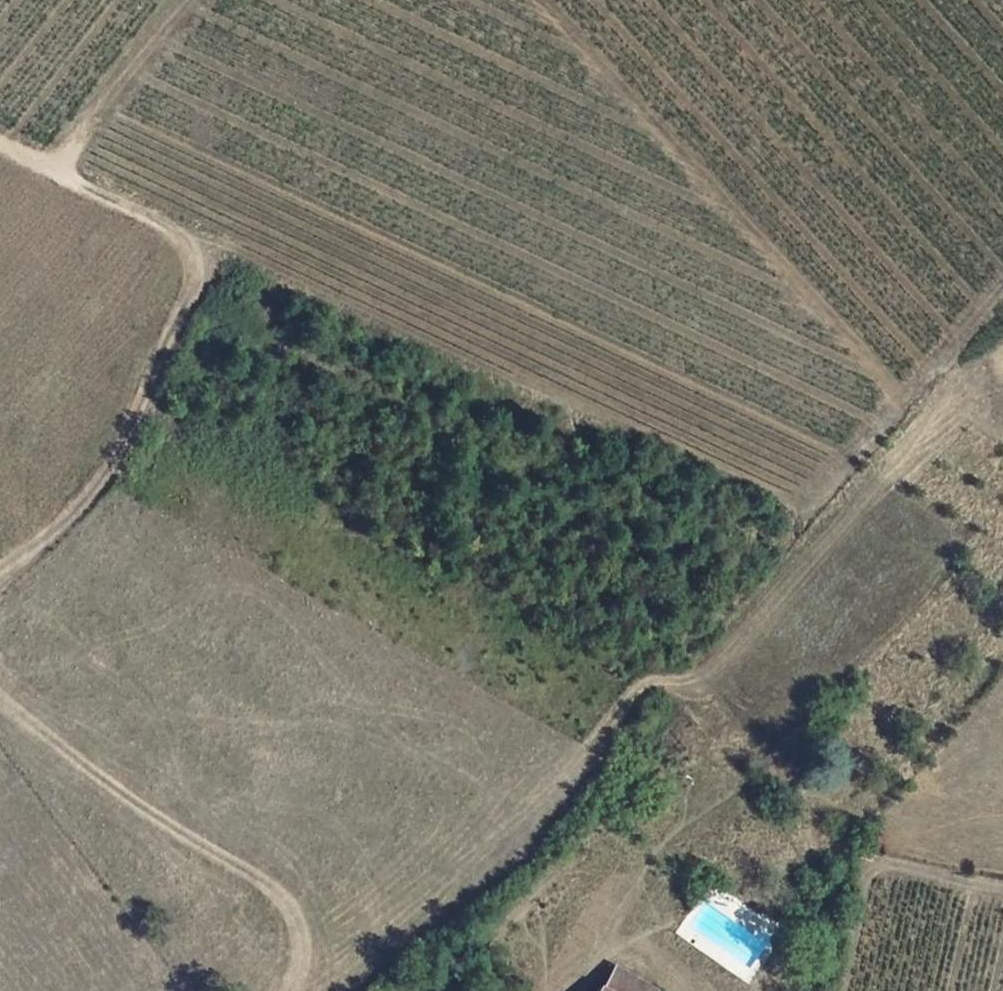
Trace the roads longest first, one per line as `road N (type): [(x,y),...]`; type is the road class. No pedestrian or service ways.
road 1 (track): [(0,569),(56,528),(120,454),(192,283),(185,233),(81,169),(70,137),(183,0)]
road 2 (track): [(843,990),(873,860),(1002,890)]

